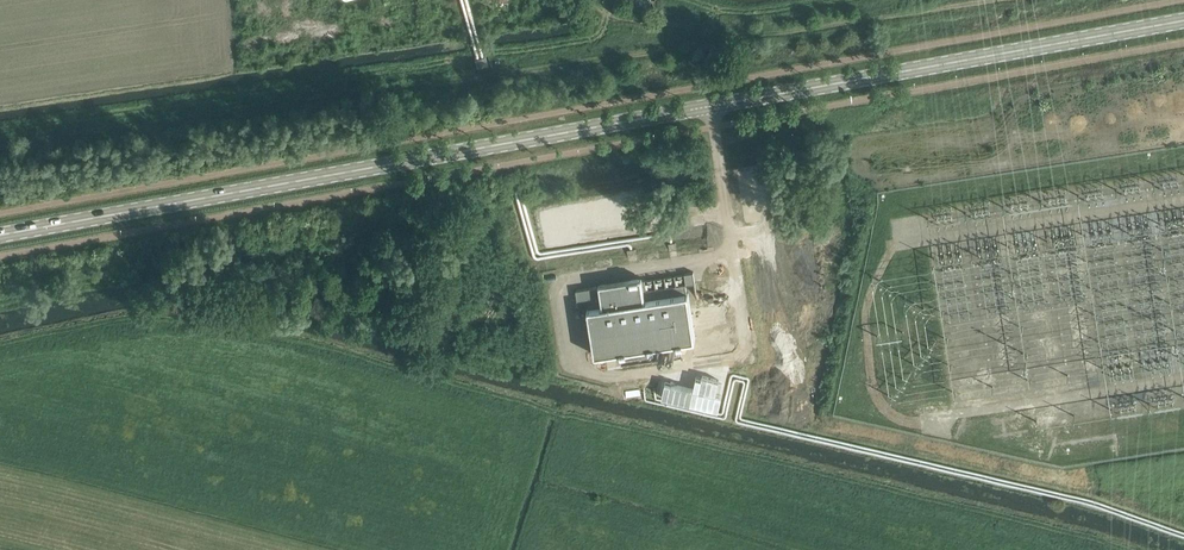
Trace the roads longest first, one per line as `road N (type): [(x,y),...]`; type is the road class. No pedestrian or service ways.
road 1 (tertiary): [(0,235),(1183,22)]

